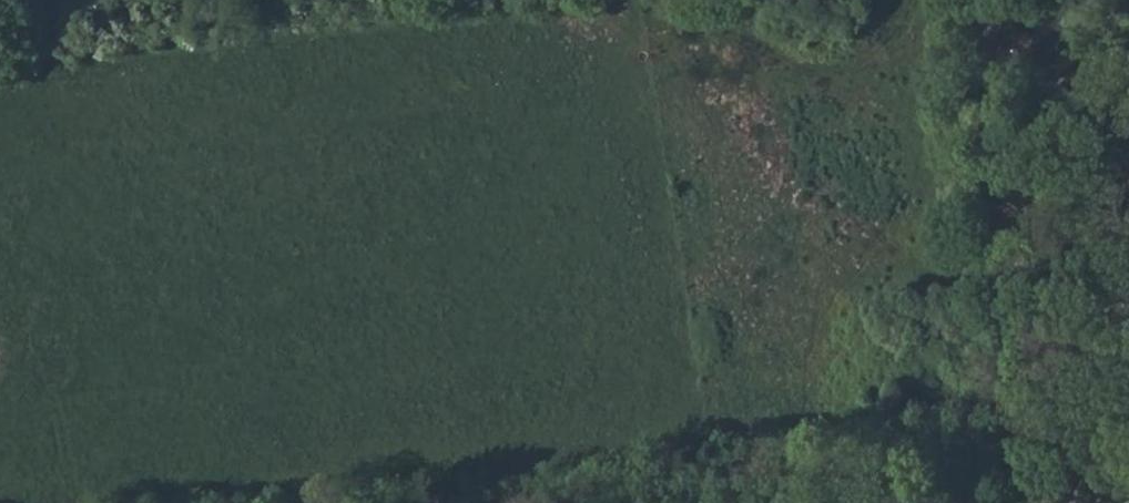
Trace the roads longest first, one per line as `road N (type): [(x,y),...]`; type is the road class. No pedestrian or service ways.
road 1 (track): [(995,502),(984,34),(991,0)]

